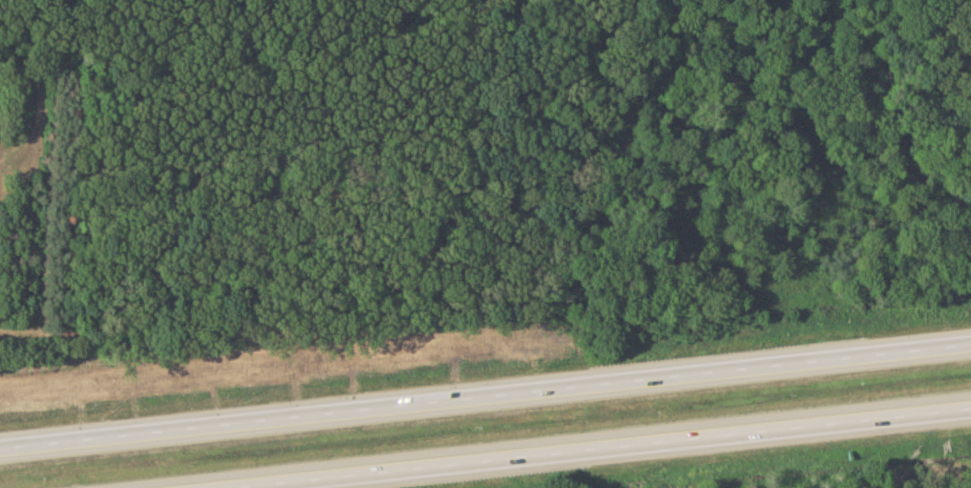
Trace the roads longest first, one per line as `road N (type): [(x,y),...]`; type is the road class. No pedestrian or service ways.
road 1 (motorway): [(970,345),(0,449)]
road 2 (motorway): [(220,487),(970,407)]

